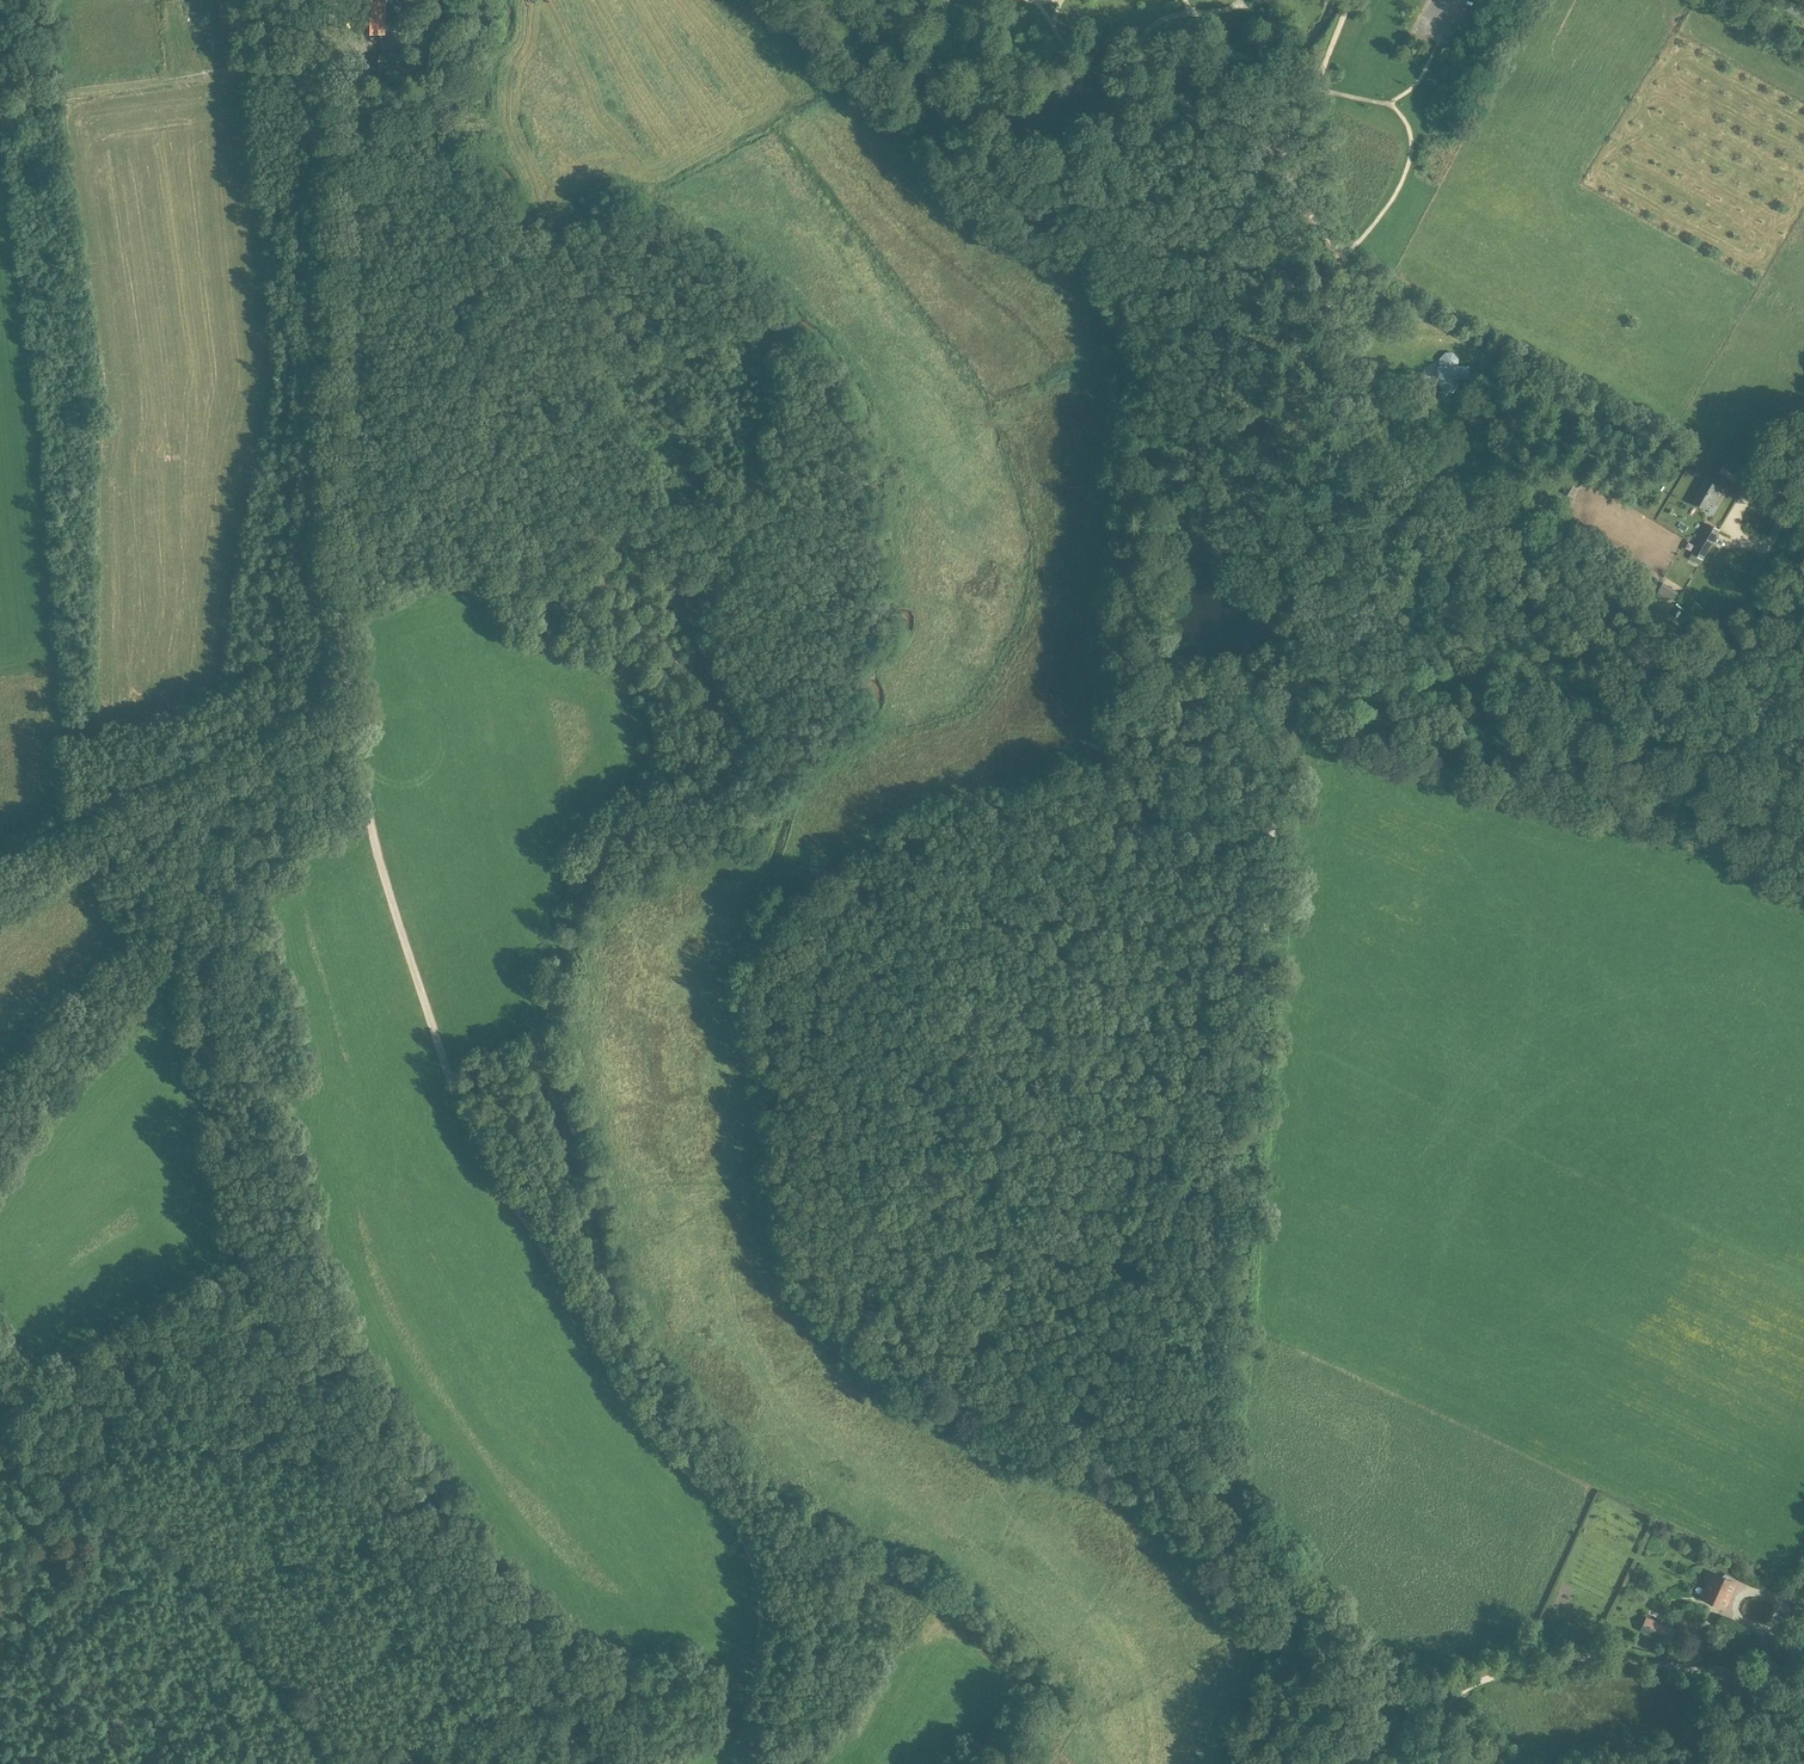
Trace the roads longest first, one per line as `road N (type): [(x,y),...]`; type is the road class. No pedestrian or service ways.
road 1 (track): [(333,0),(347,737),(457,1098),(623,1399),(732,1526),(757,1575),(761,1622),(747,1726),(753,1763)]
road 2 (track): [(1440,1720),(1384,1693),(1216,1486),(1279,732),(1298,729),(1308,687),(1307,596),(1294,529),(1308,493),(1343,450),(1325,323),(1348,250)]
road 3 (track): [(1298,729),(1492,794),(1746,859),(1803,892)]
road 4 (track): [(325,1763),(217,1612),(107,1511),(117,1492),(73,1447),(70,1389),(57,1365)]
road 5 (track): [(1771,544),(1724,617),(1630,628),(1489,545),(1470,493),(1469,437),(1451,402)]
road 6 (track): [(1318,80),(1272,77),(1177,95),(1103,134),(1059,143),(959,131),(939,114),(933,79)]
road 7 (track): [(346,717),(0,878)]
road 8 (track): [(334,57),(0,105)]
road 9 (track): [(1753,1673),(1625,1659),(1549,1662),(1465,1688),(1440,1720)]
road 10 (tertiary): [(1727,1763),(1729,1733),(1753,1673),(1803,1582)]
road 11 (track): [(0,1658),(115,1519)]
road 12 (track): [(1348,250),(1318,80)]

